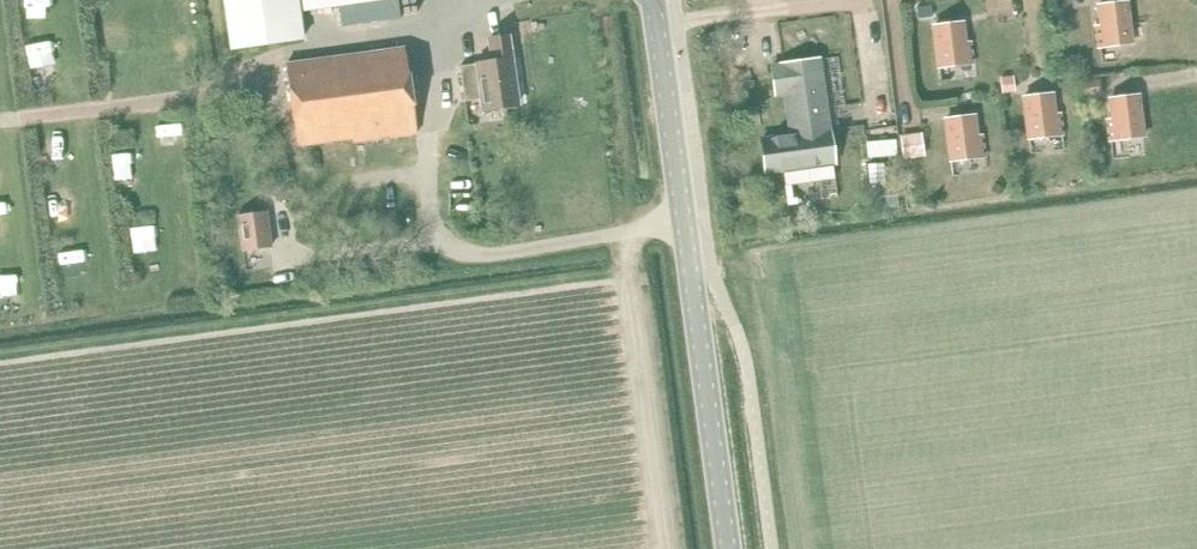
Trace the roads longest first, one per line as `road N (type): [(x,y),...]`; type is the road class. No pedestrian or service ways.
road 1 (unclassified): [(730,548),(654,0)]

